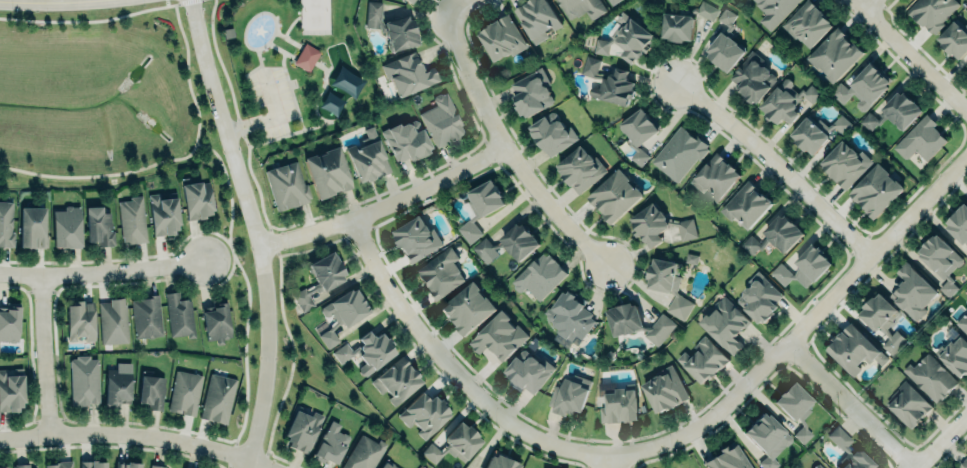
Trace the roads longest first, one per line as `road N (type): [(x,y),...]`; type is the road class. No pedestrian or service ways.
road 1 (residential): [(194,0),(254,211),(271,307),(261,427),(245,467)]
road 2 (residential): [(966,157),(723,414),(667,446),(612,457)]
road 3 (residential): [(612,457),(562,447),(487,404),(409,318),(356,220)]
road 4 (residential): [(609,265),(552,210),(505,146),(447,15)]
road 5 (residential): [(0,440),(155,437),(267,467)]
road 6 (residential): [(263,249),(435,188),(505,146)]
road 7 (residential): [(678,85),(754,142),(872,256)]
road 8 (residential): [(208,260),(45,278),(0,275)]
road 9 (residential): [(787,346),(912,467)]
road 10 (residential): [(45,278),(53,438)]
road 11 (residential): [(851,0),(966,111)]

